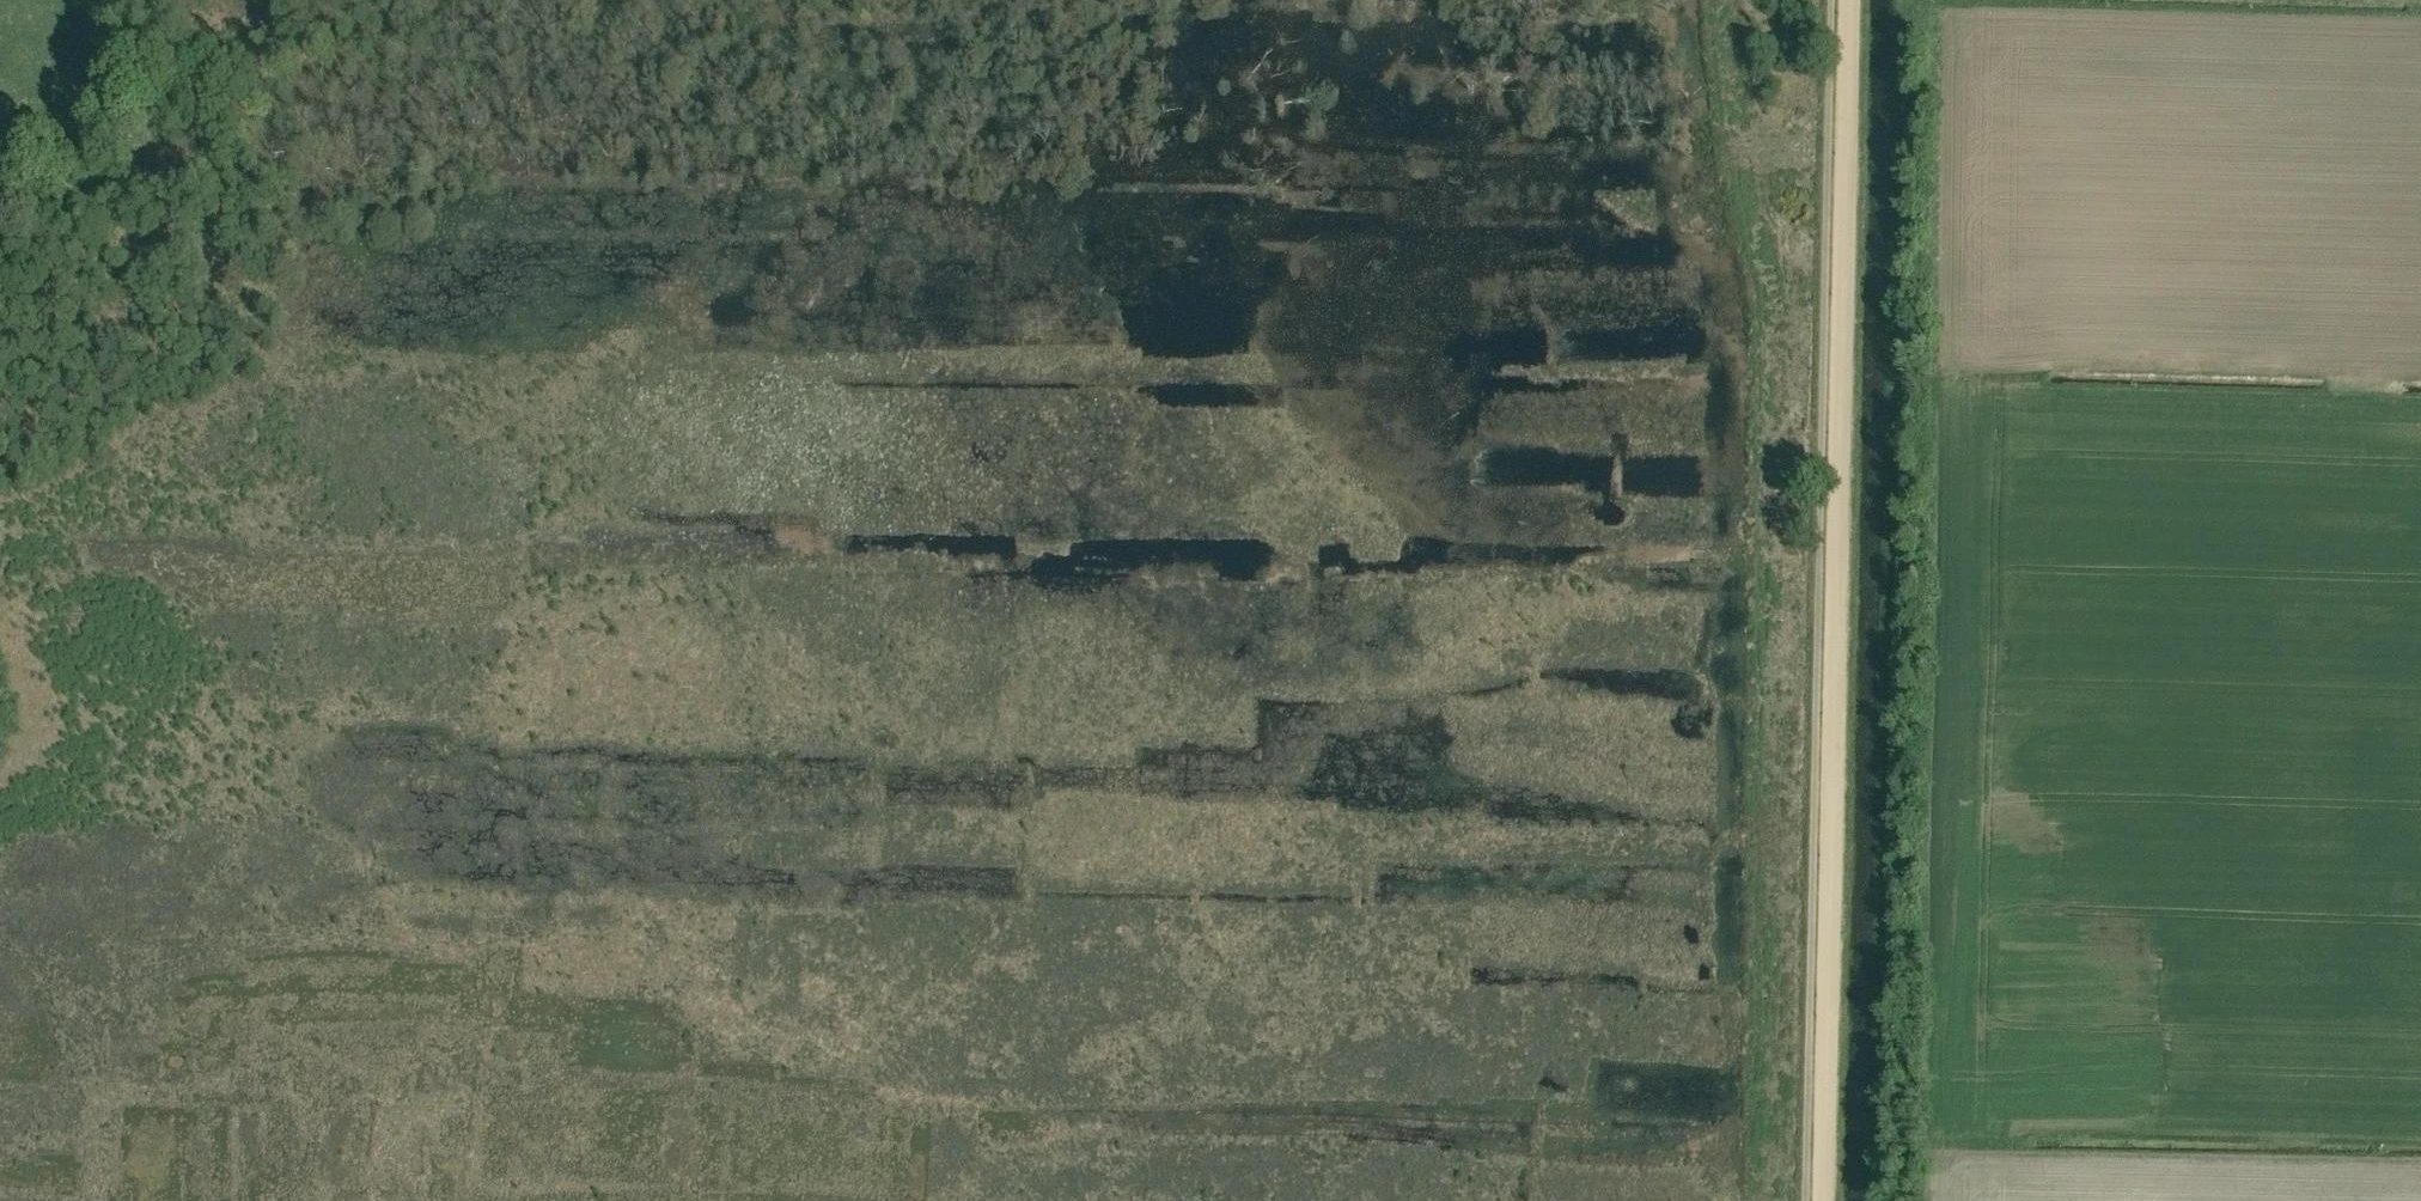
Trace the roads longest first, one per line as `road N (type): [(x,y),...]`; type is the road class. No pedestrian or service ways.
road 1 (track): [(1850,0),(1824,1200)]

